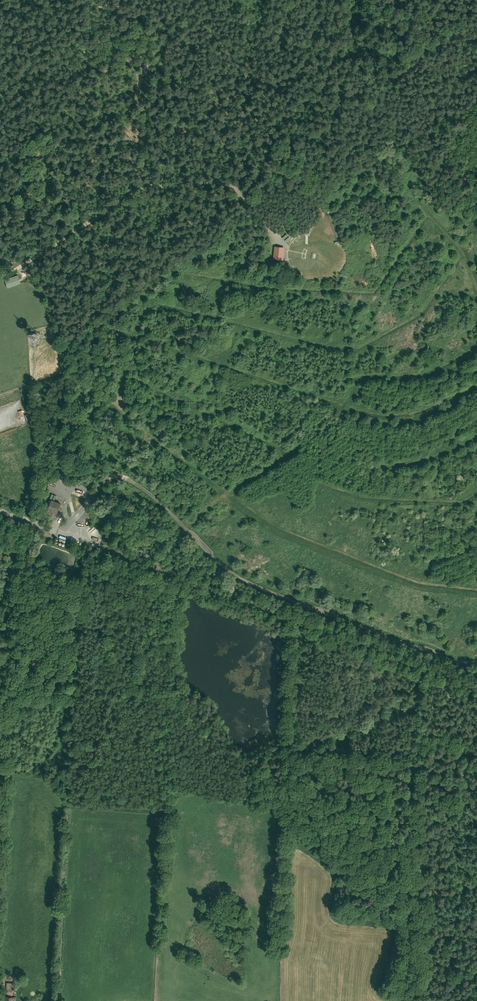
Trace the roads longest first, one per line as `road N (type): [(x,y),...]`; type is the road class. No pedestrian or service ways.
road 1 (track): [(287,247),(231,181),(148,186),(0,278)]
road 2 (track): [(182,521),(225,489),(291,534),(421,582),(476,590)]

